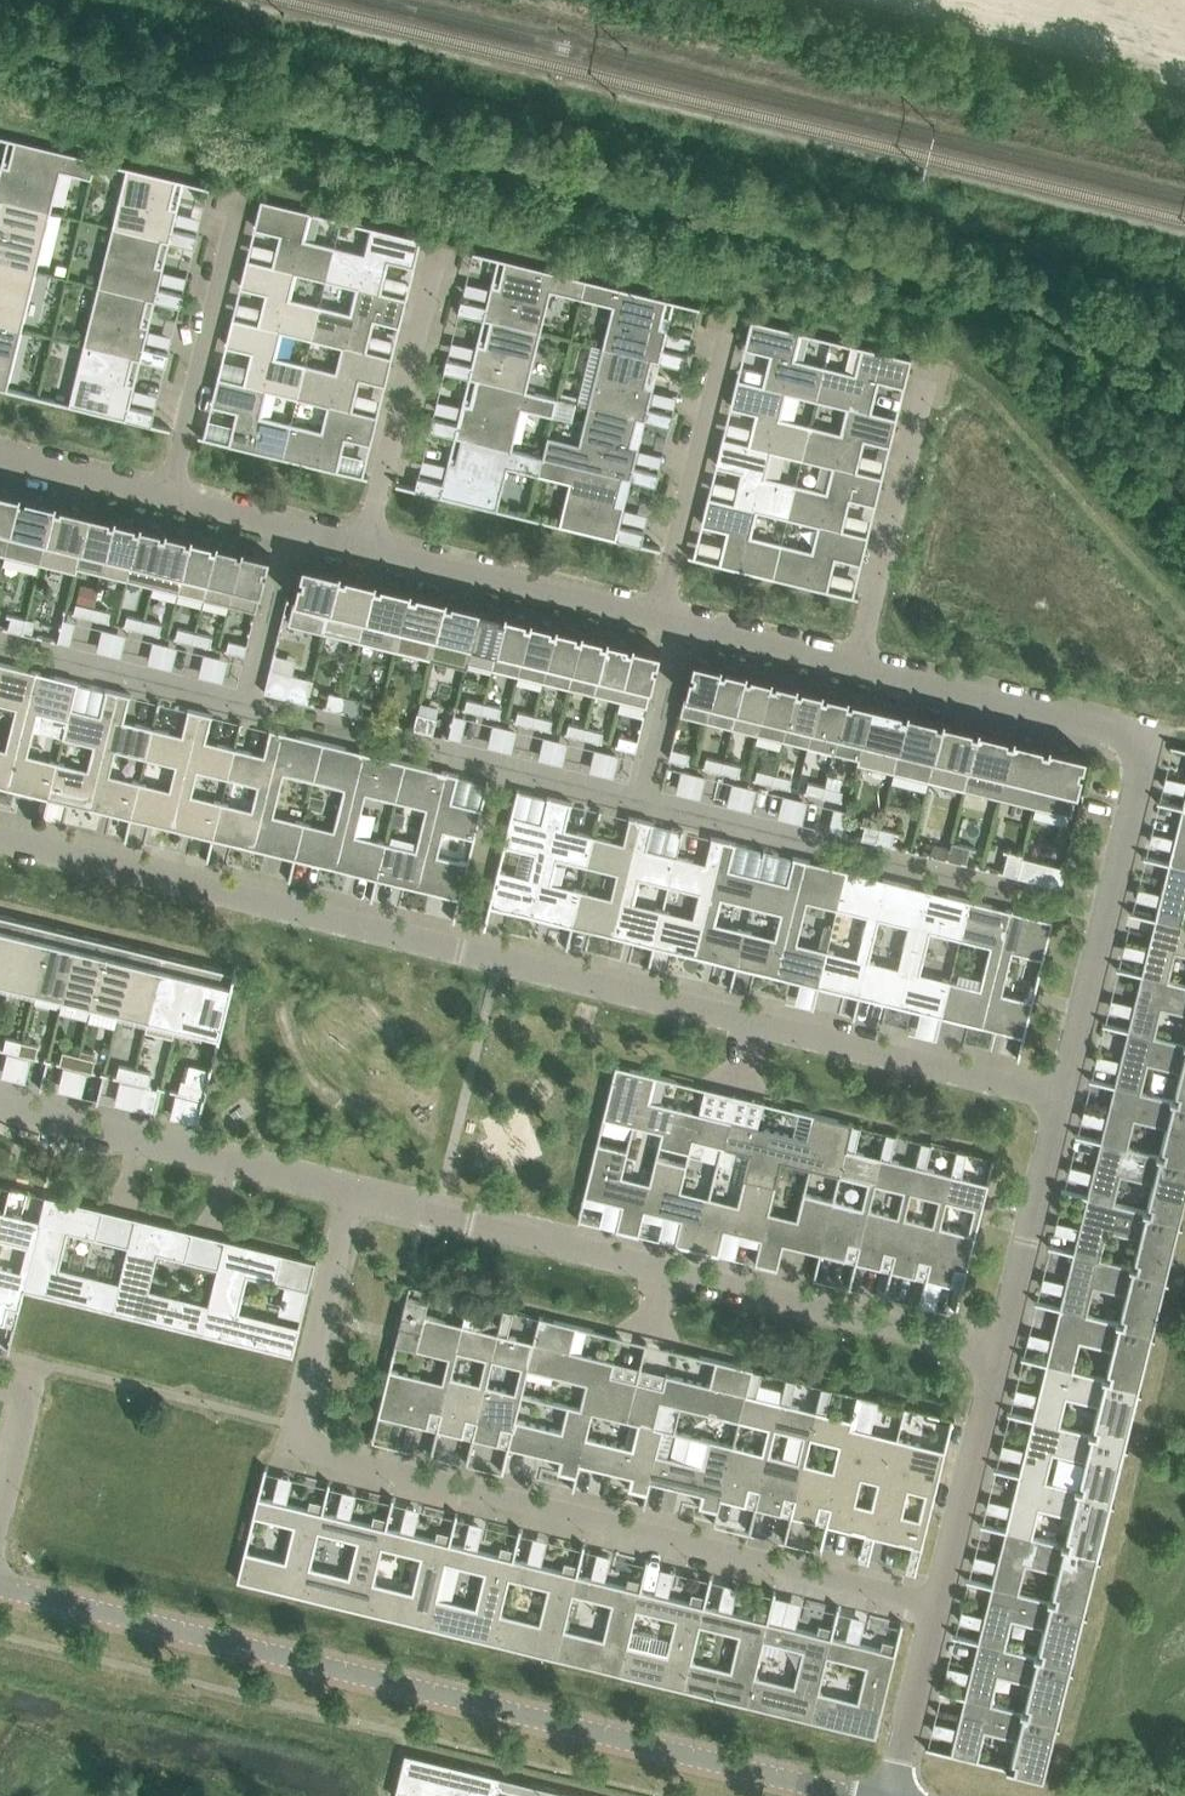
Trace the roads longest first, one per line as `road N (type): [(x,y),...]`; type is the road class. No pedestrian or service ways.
road 1 (residential): [(0,841),(1059,1099)]
road 2 (residential): [(938,1605),(313,1453),(296,1425),(352,1197)]
road 3 (unclassified): [(865,1795),(0,1586)]
road 4 (residential): [(352,1197),(999,1355)]
road 5 (residential): [(1059,1099),(1142,745),(1122,733),(854,667)]
road 6 (residential): [(0,1111),(352,1197)]
road 7 (residential): [(658,619),(734,316)]
road 8 (residential): [(167,499),(243,196)]
road 9 (residential): [(854,667),(931,365)]
road 10 (residential): [(366,547),(441,245)]
road 11 (residential): [(658,619),(366,547)]
road 12 (residential): [(999,1355),(1059,1099)]
road 13 (residential): [(938,1605),(999,1355)]
road 14 (residential): [(891,1795),(938,1605)]
road 15 (residential): [(854,667),(685,626)]
road 16 (unclassified): [(248,696),(292,529)]
road 17 (unclassified): [(685,626),(643,793)]
road 18 (residential): [(167,499),(0,458)]
road 19 (residential): [(0,1514),(29,1396),(27,1385),(0,1376)]
road 20 (residential): [(292,529),(167,499)]

